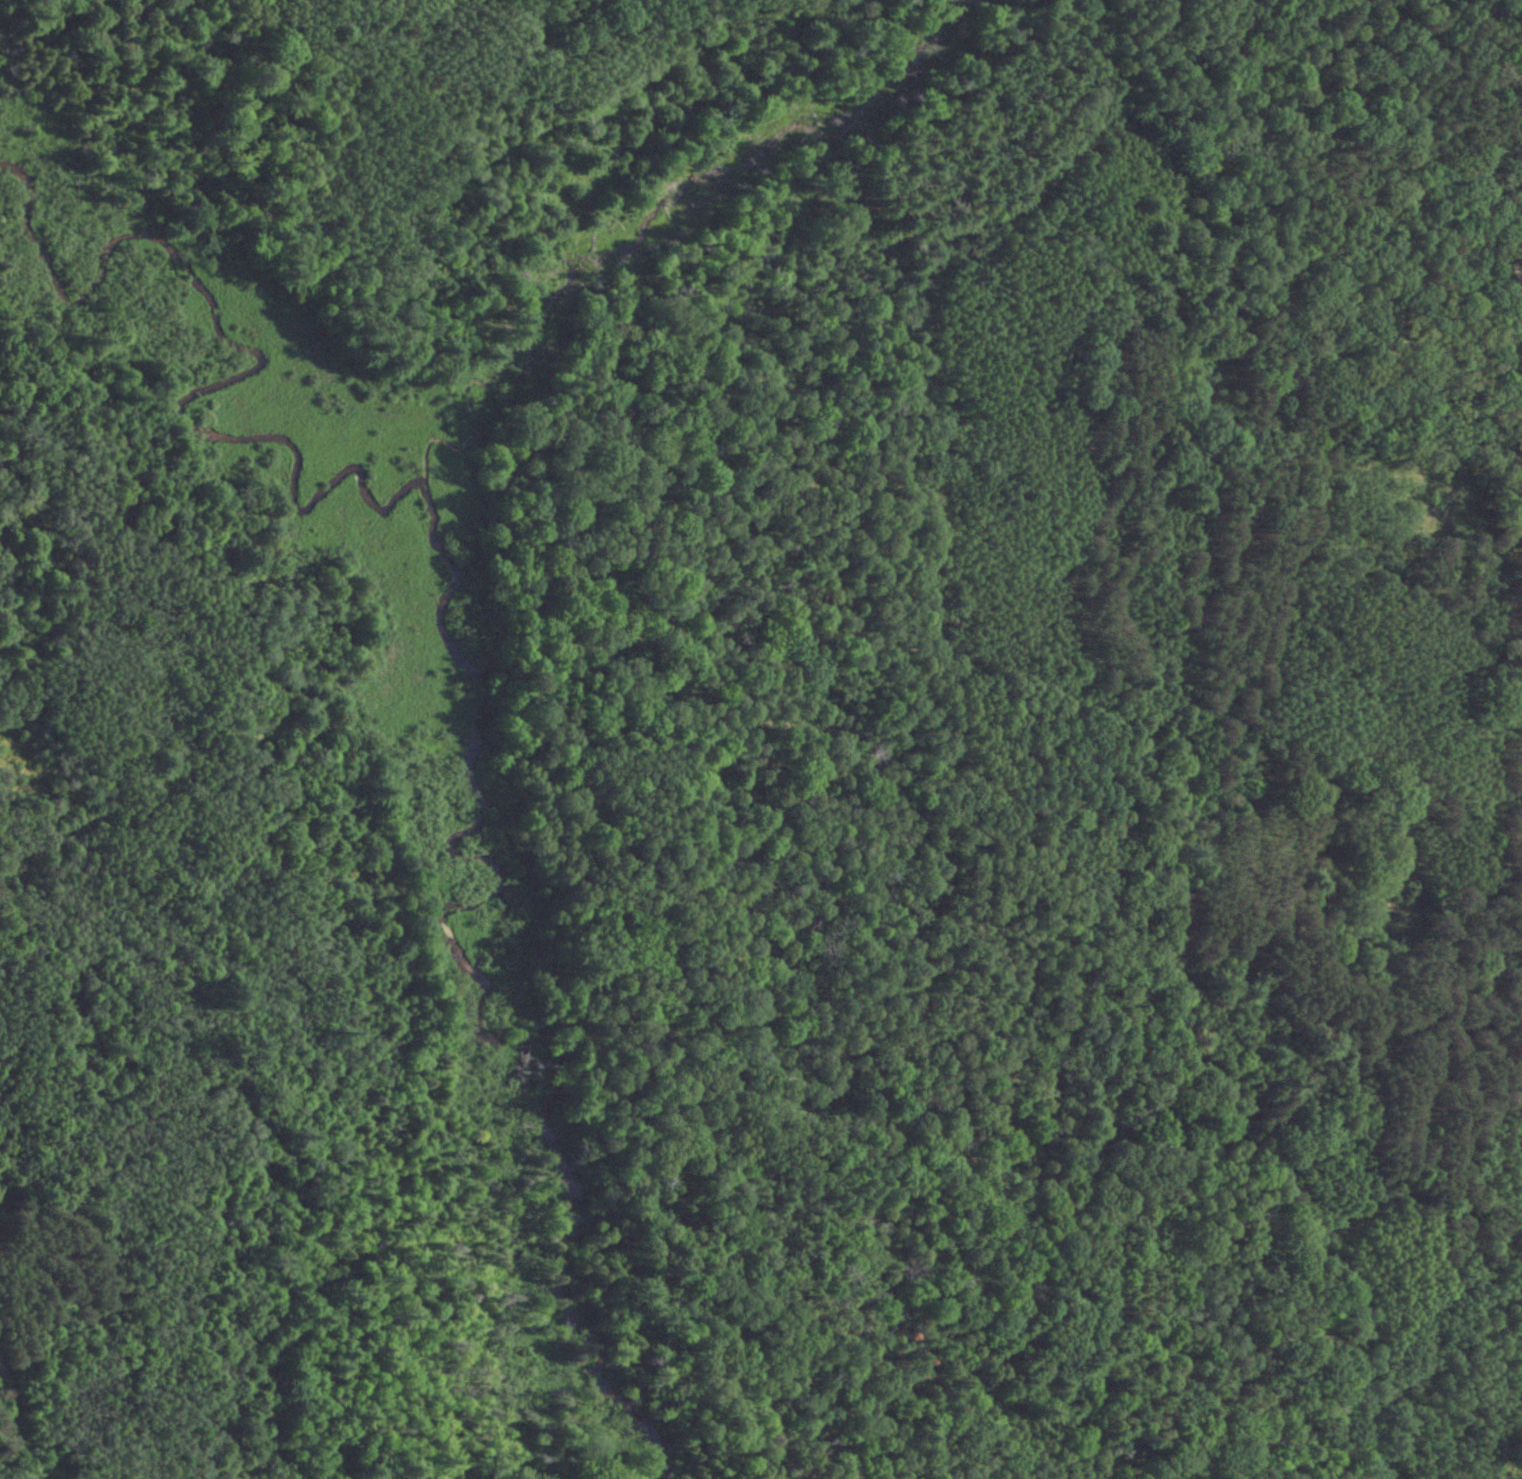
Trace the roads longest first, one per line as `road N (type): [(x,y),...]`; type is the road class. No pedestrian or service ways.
road 1 (track): [(1330,0),(1243,68),(1178,157)]

